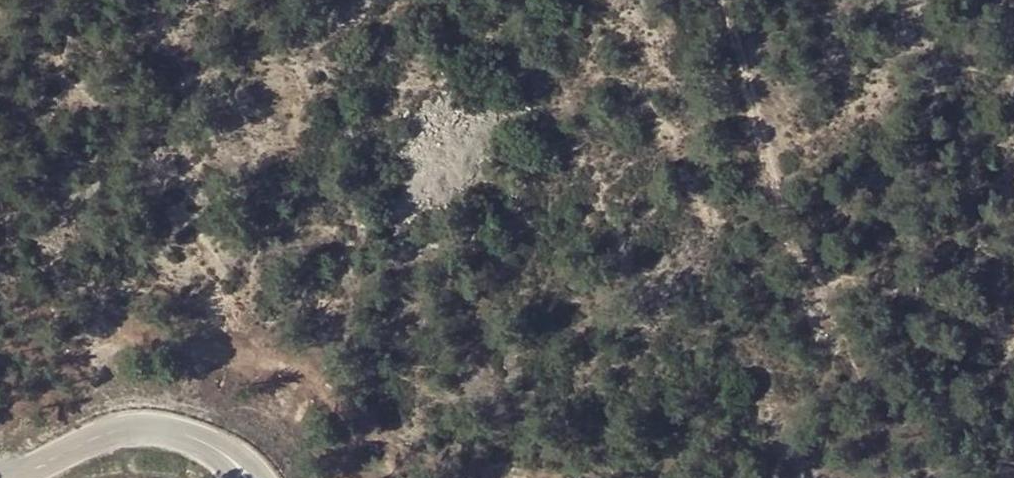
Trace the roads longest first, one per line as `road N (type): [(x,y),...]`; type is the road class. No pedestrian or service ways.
road 1 (track): [(1013,334),(957,307),(862,286),(804,262),(773,185),(733,0)]
road 2 (tertiary): [(234,454),(153,430),(111,431),(1,477)]

